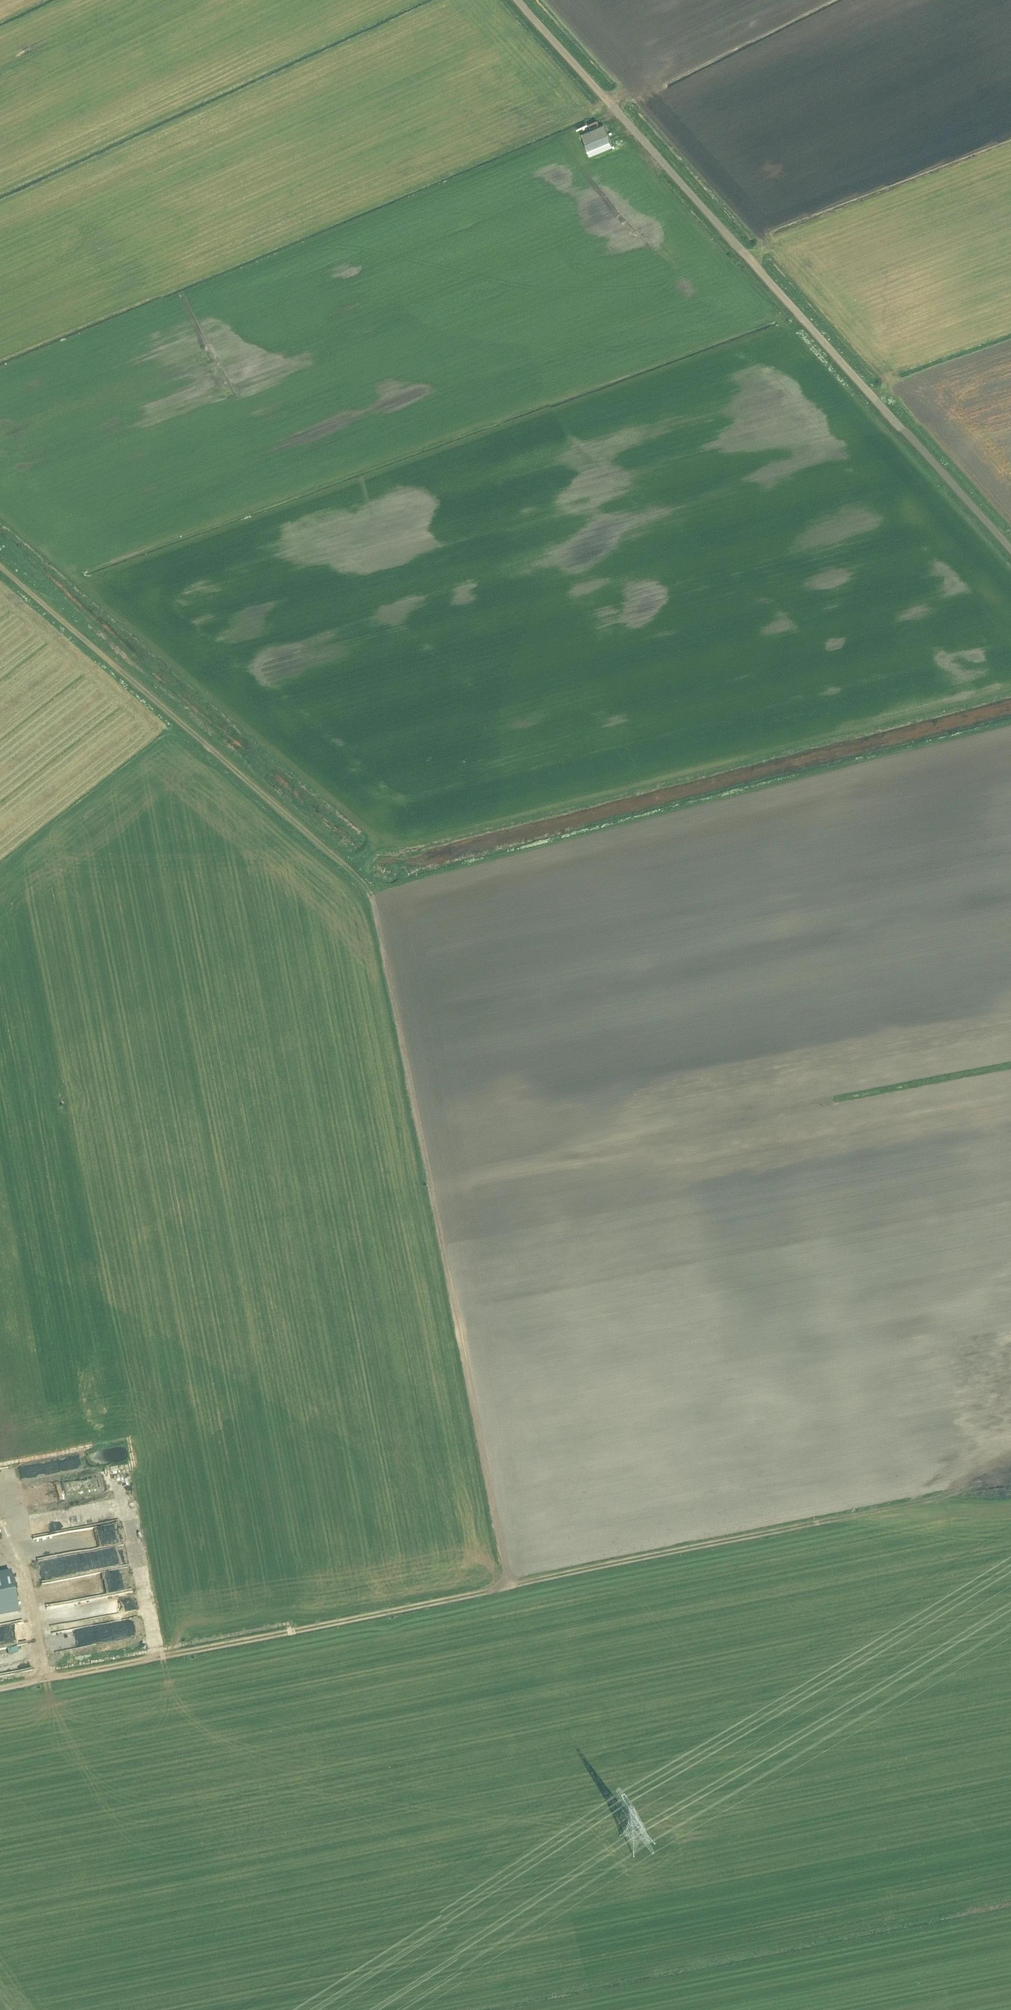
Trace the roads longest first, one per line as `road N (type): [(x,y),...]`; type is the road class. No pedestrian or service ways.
road 1 (track): [(0,1690),(507,1586),(369,894),(0,570)]
road 2 (unclassified): [(1010,550),(519,0)]
road 3 (track): [(507,1586),(924,1503),(995,1507)]

